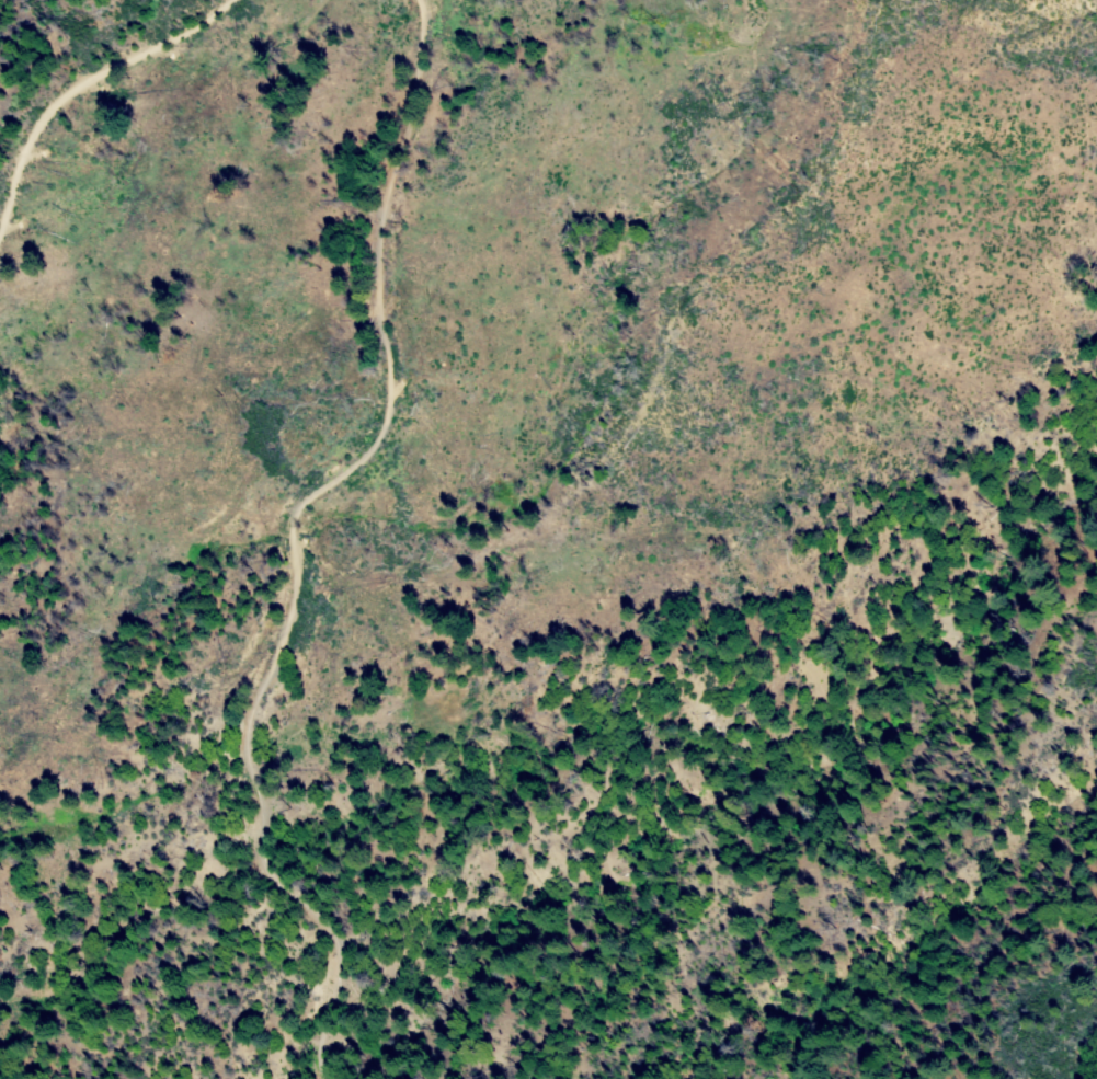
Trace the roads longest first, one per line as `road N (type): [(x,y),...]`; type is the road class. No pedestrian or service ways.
road 1 (track): [(328,1078),(317,1045),(340,989),(344,952),(260,859),(263,801),(245,751),(289,630),(290,521),(301,504),(366,461),(396,410),(377,266),(425,60),(417,0)]

